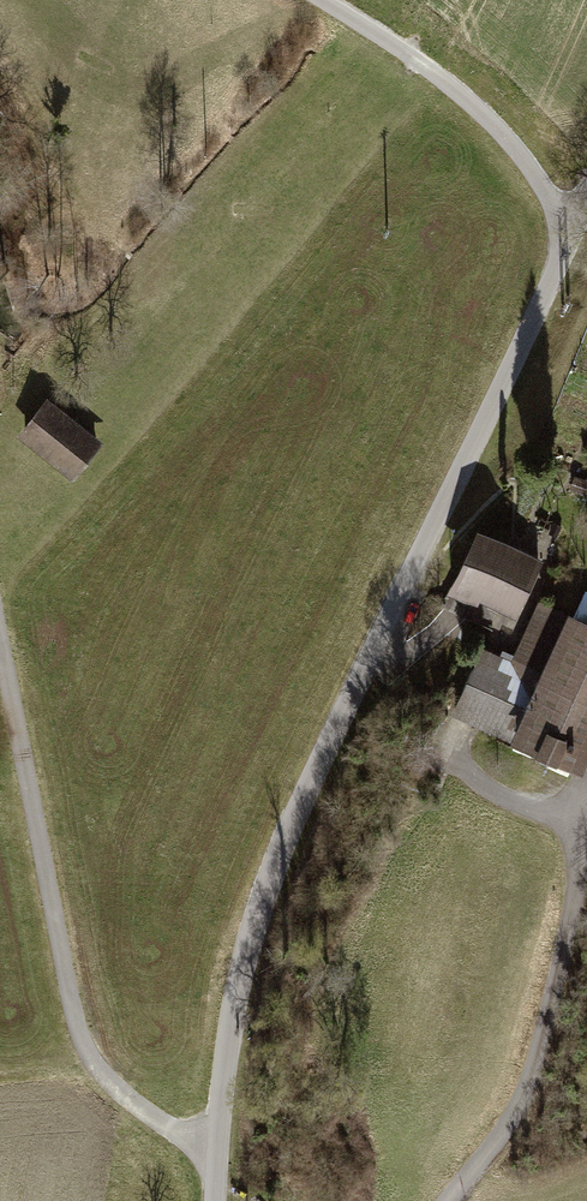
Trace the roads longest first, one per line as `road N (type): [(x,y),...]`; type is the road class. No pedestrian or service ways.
road 1 (residential): [(586,198),(258,914),(234,991),(216,1150)]
road 2 (residential): [(0,637),(75,1052),(216,1150)]
road 3 (track): [(574,227),(463,102),(324,0)]

